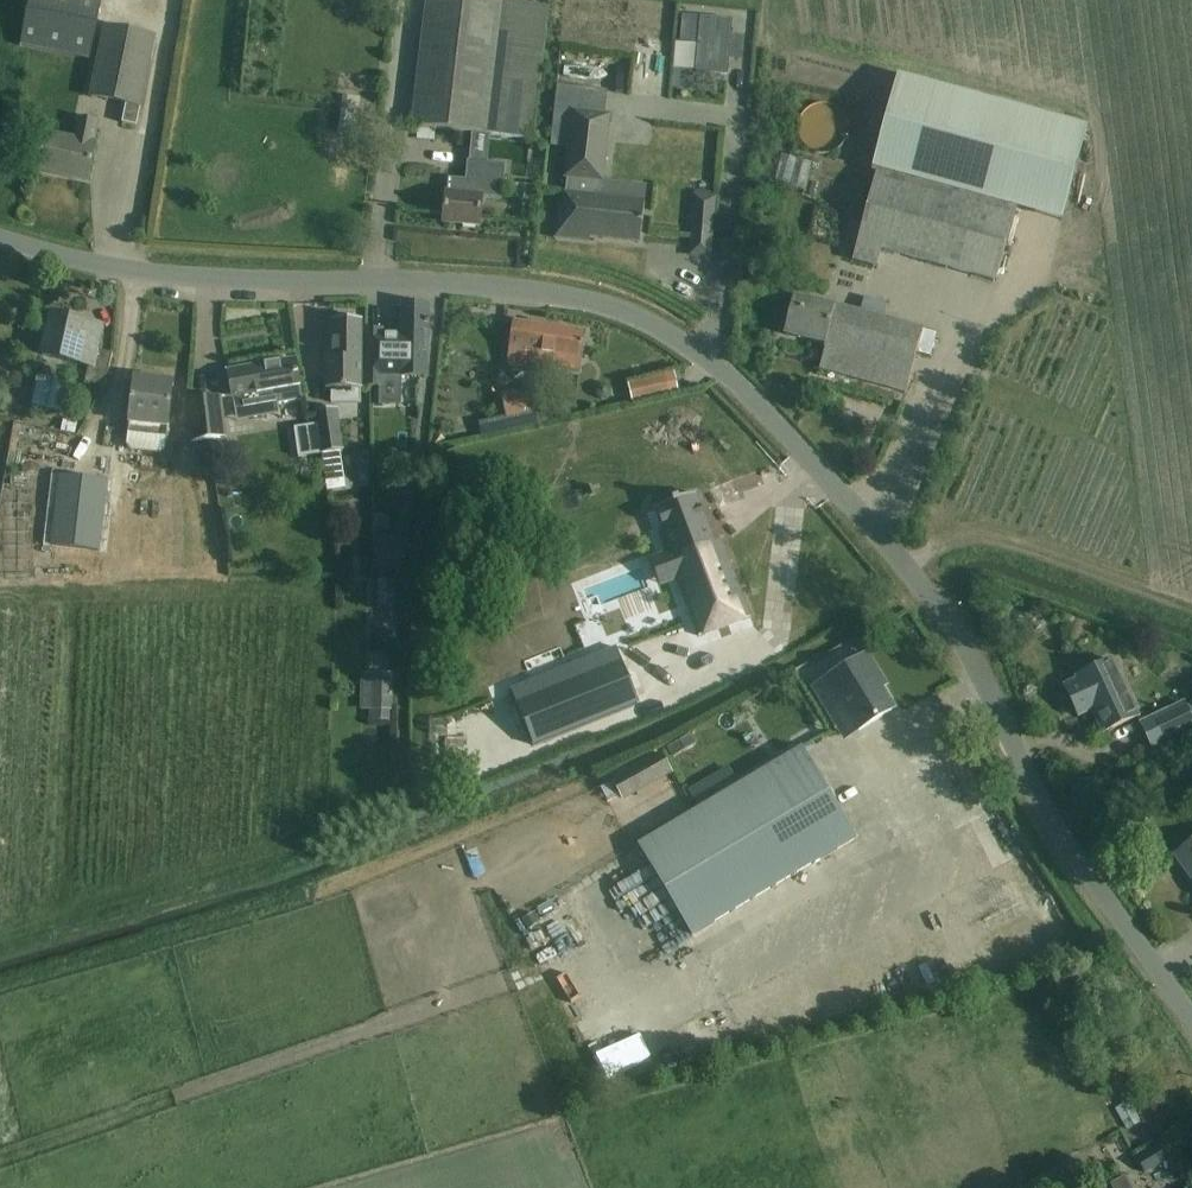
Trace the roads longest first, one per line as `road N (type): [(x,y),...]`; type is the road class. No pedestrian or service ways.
road 1 (unclassified): [(1191,1012),(1054,821),(957,630),(731,373),(658,326),(551,292),(119,268),(0,237)]
road 2 (track): [(906,568),(974,538),(1191,609)]

